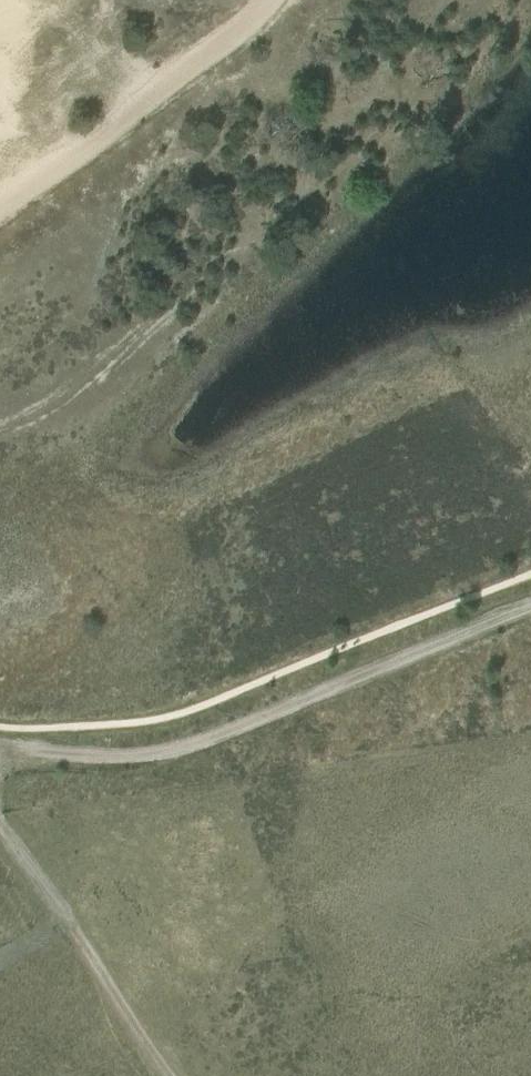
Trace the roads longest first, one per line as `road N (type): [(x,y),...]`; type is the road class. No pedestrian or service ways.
road 1 (track): [(530,610),(194,745),(116,756),(0,748)]
road 2 (track): [(0,821),(173,1075)]

